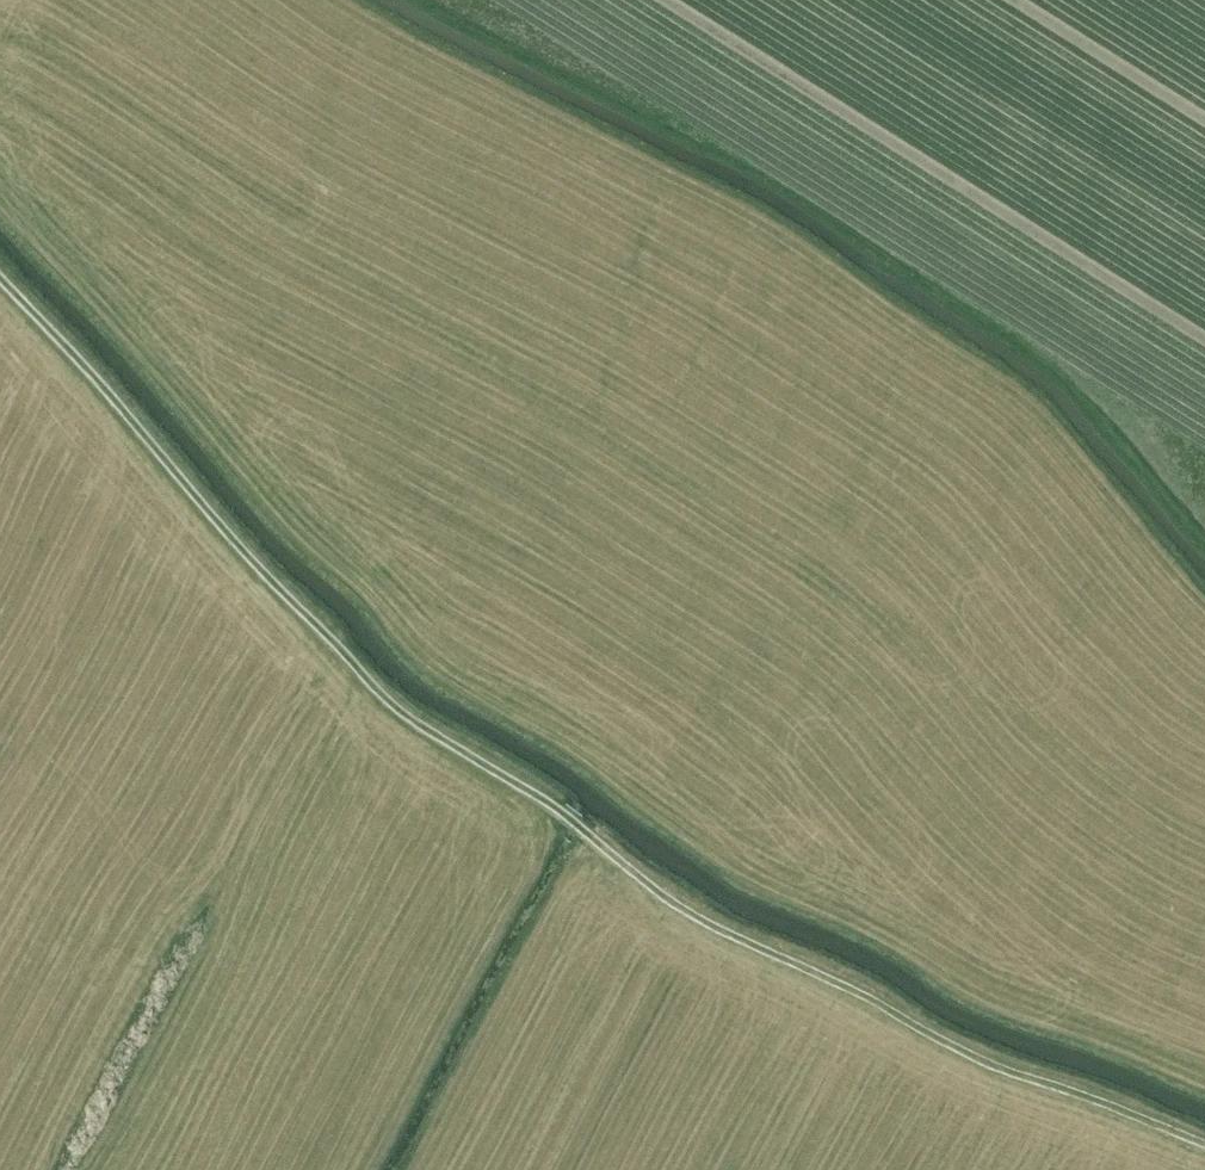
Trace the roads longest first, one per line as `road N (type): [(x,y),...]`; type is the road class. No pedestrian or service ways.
road 1 (track): [(0,281),(372,690),(528,791),(668,903),(1001,1071),(1204,1145)]

